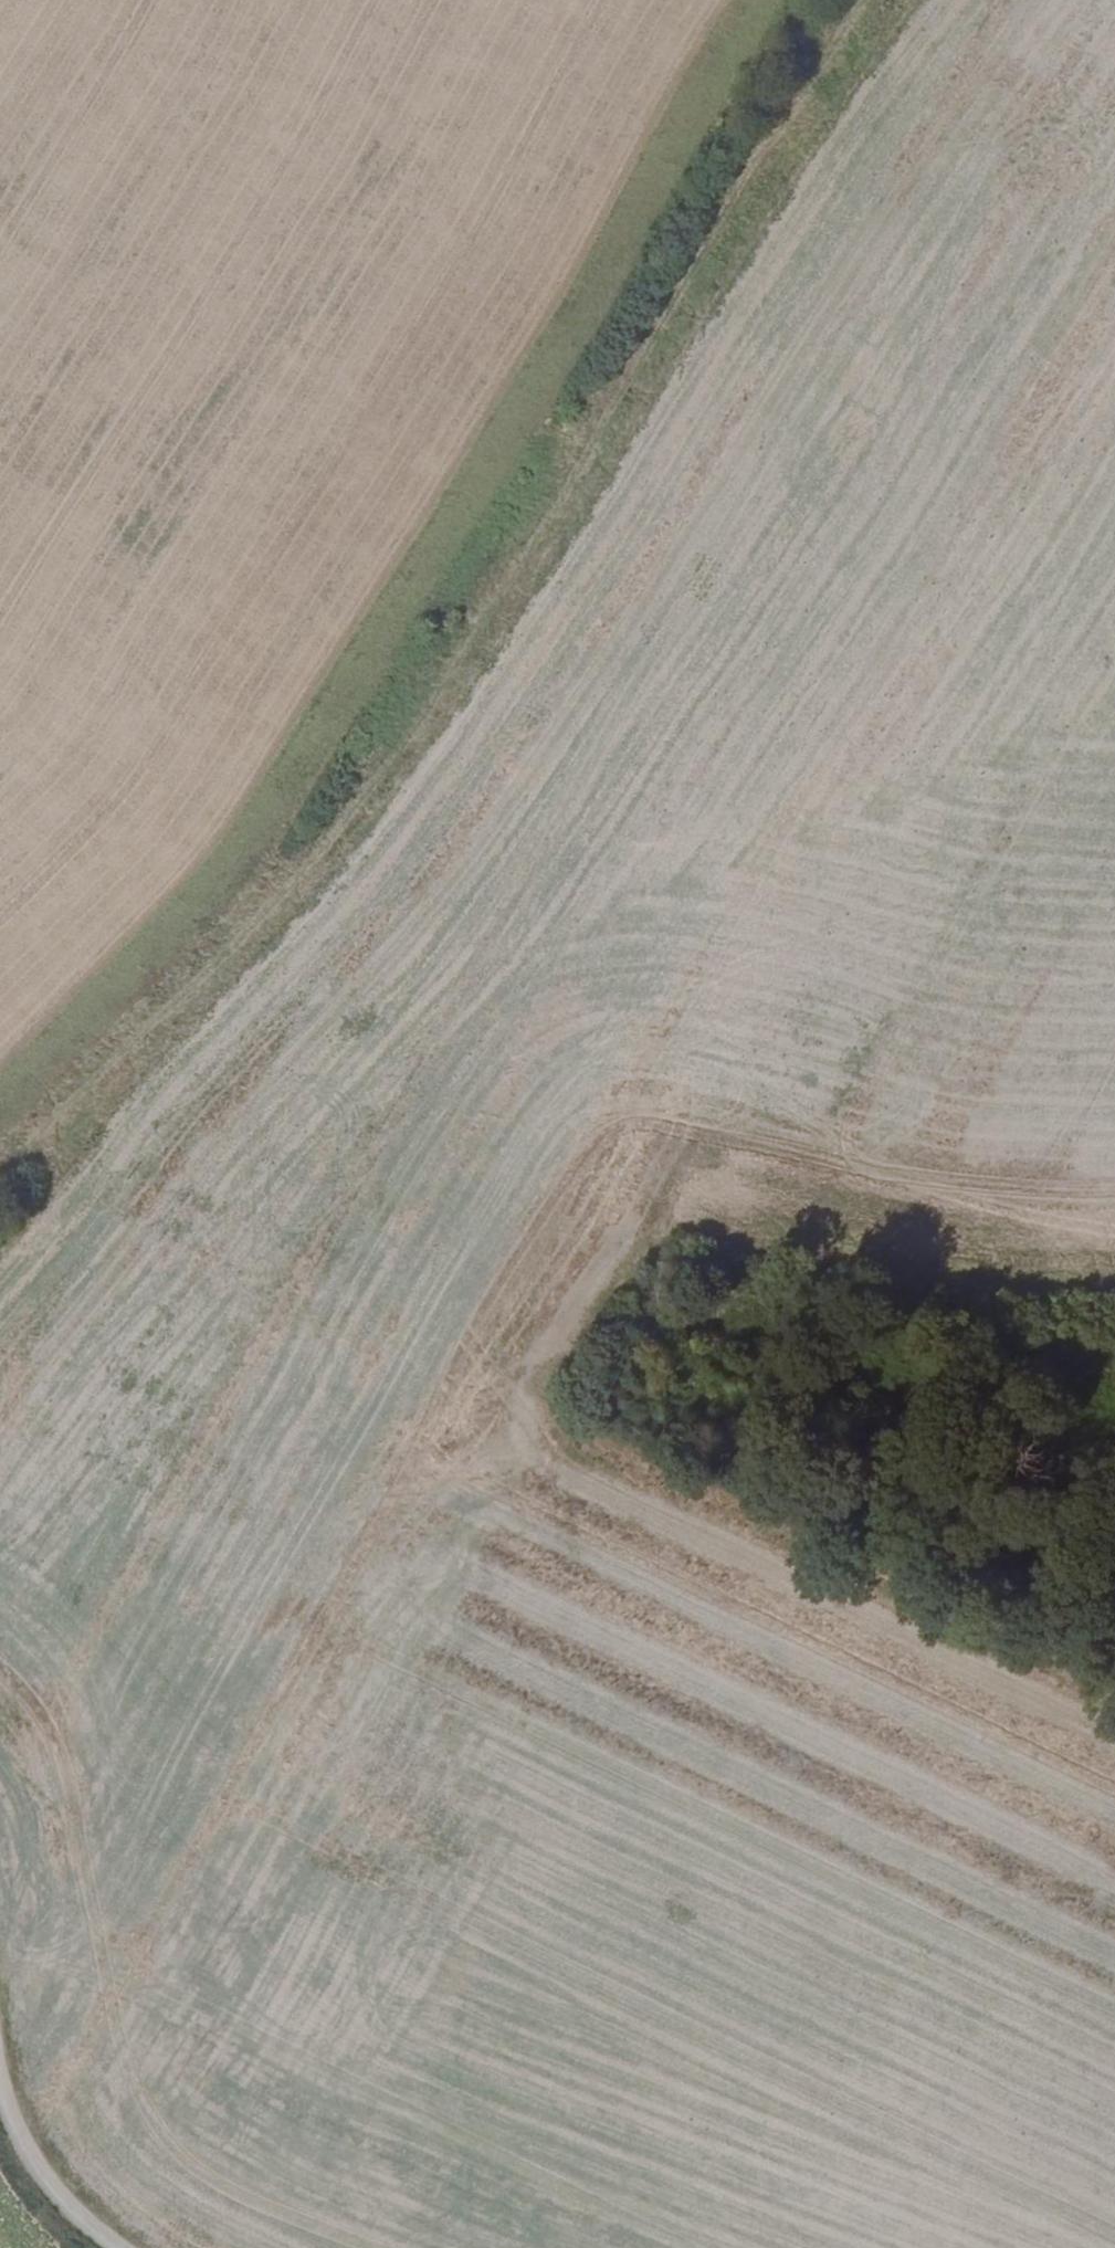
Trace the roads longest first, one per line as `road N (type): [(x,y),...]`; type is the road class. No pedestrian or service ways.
road 1 (track): [(0,1164),(340,820),(861,0)]
road 2 (track): [(129,2247),(101,2231),(49,2175),(0,2011)]

